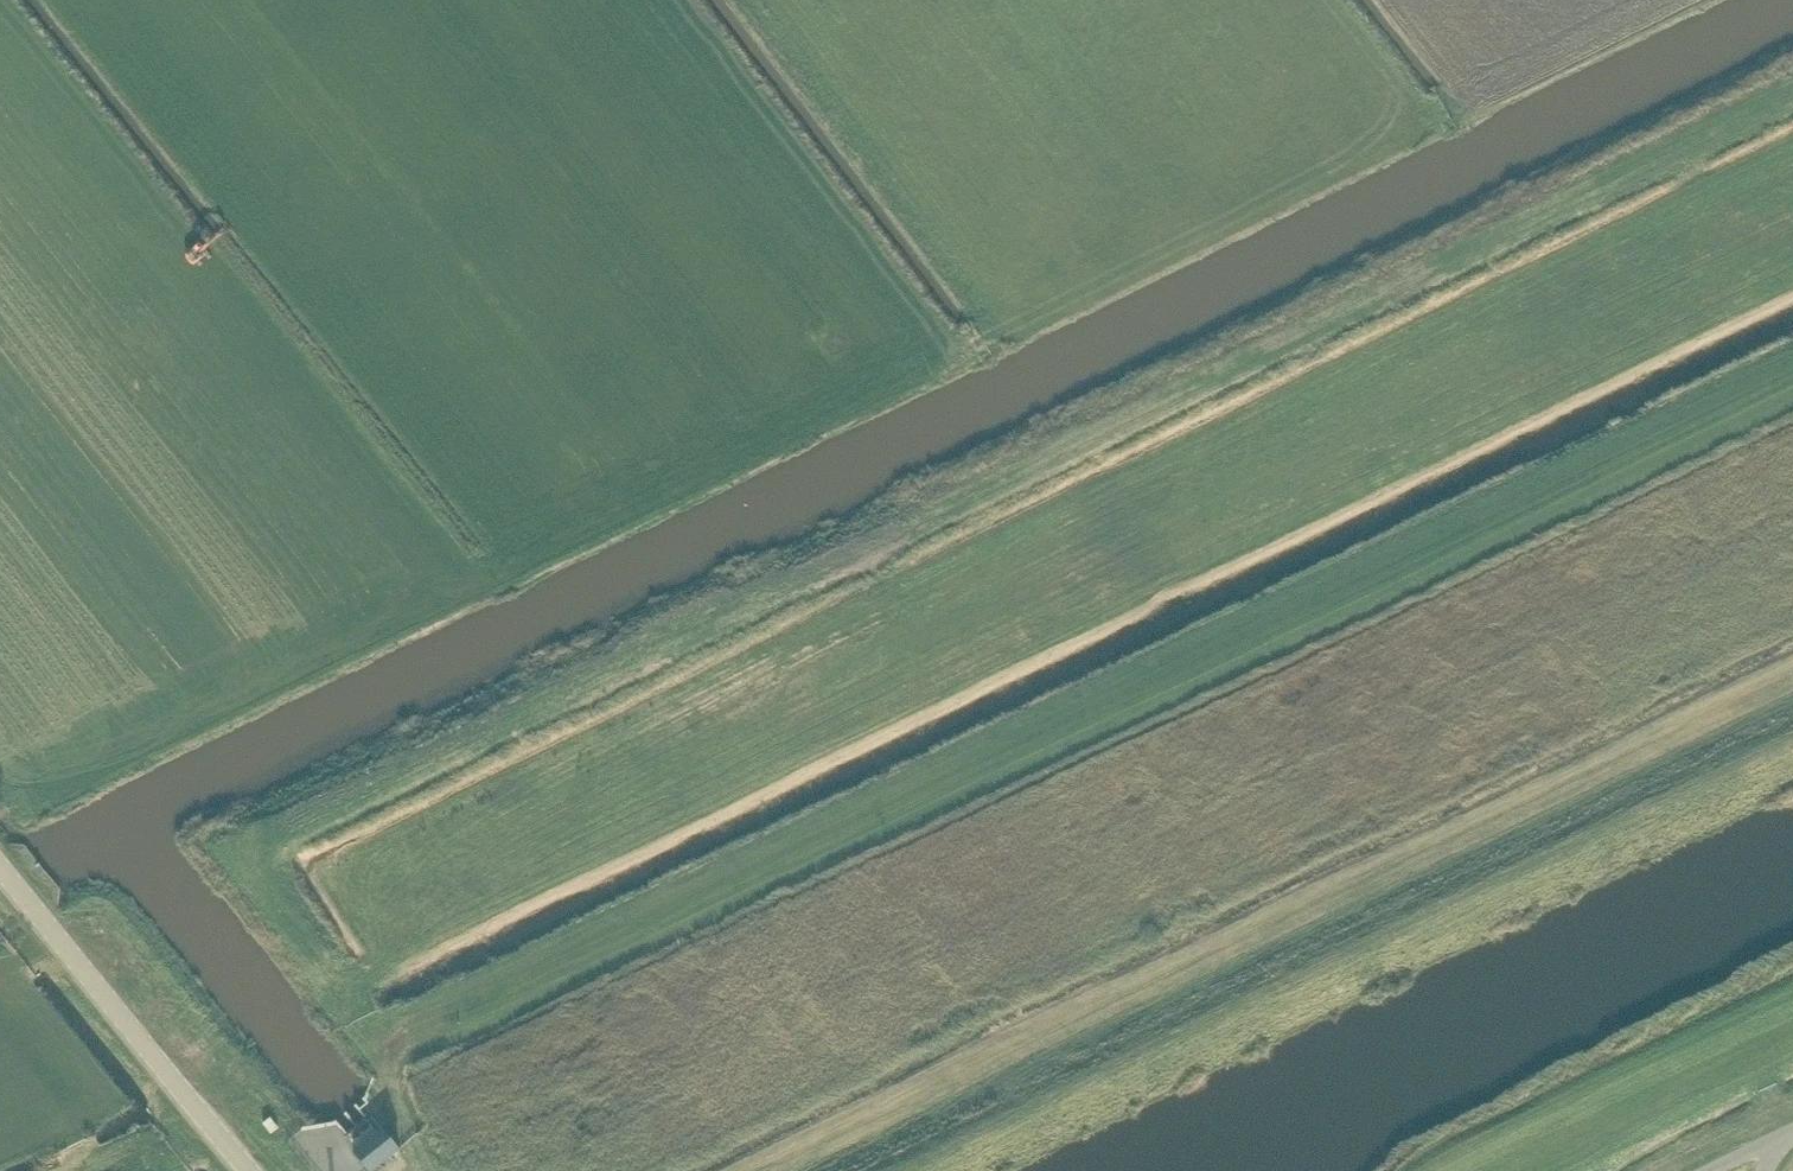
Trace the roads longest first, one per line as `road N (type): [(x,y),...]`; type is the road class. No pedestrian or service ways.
road 1 (track): [(424,1170),(386,1099),(401,1044),(1792,376)]
road 2 (unclassified): [(247,1170),(0,869)]

